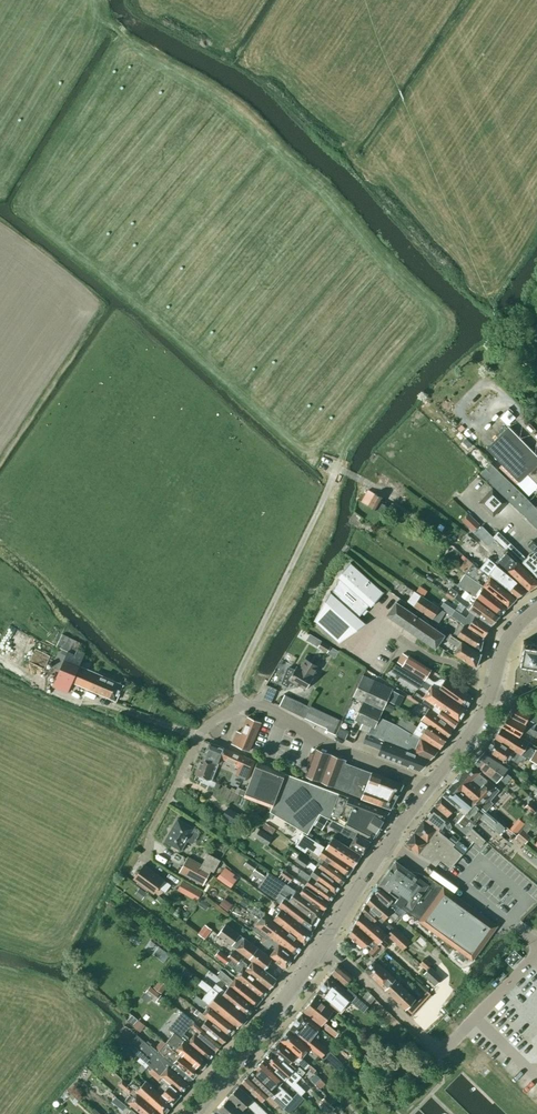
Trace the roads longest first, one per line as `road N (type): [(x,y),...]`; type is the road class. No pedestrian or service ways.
road 1 (residential): [(536,953),(439,1049),(323,943)]
road 2 (residential): [(430,786),(332,745),(268,707),(240,705),(200,734)]
road 3 (tertiary): [(194,1113),(323,943)]
road 4 (tertiary): [(323,943),(430,786)]

